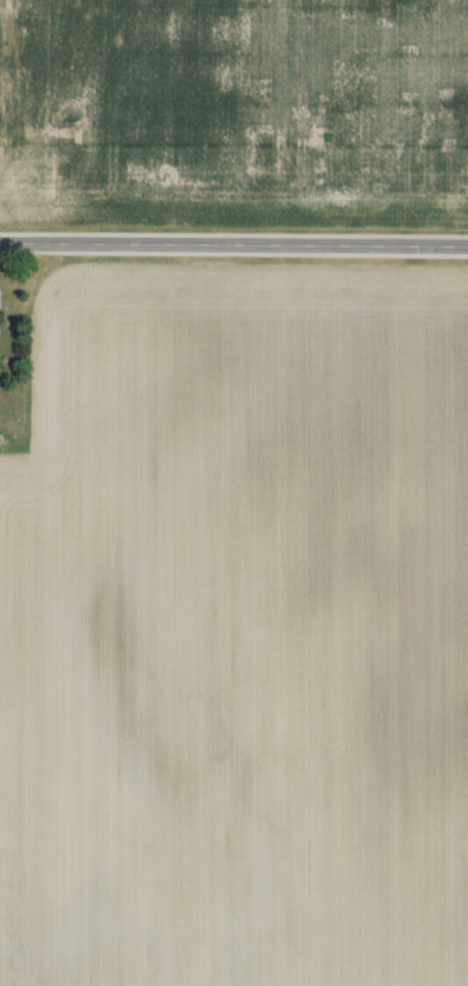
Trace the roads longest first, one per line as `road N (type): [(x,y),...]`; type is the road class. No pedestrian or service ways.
road 1 (tertiary): [(467,245),(0,243)]

